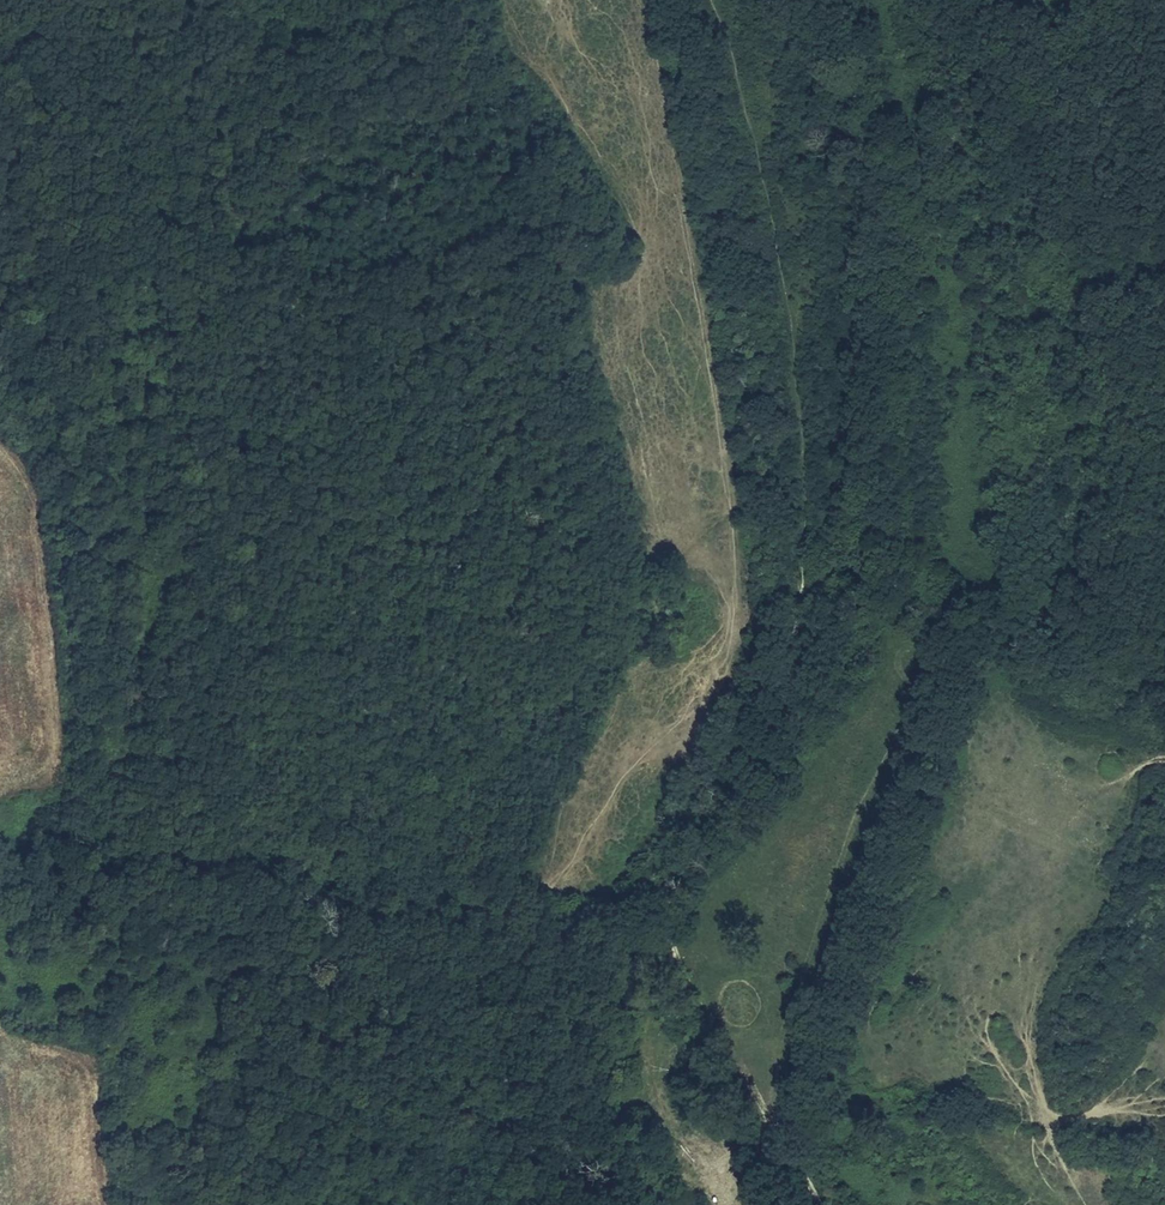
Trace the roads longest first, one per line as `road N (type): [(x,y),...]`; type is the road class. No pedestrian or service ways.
road 1 (track): [(717,0),(789,290),(801,590),(780,665),(733,764),(693,809),(673,874),(672,942)]
road 2 (track): [(820,1204),(672,942)]

